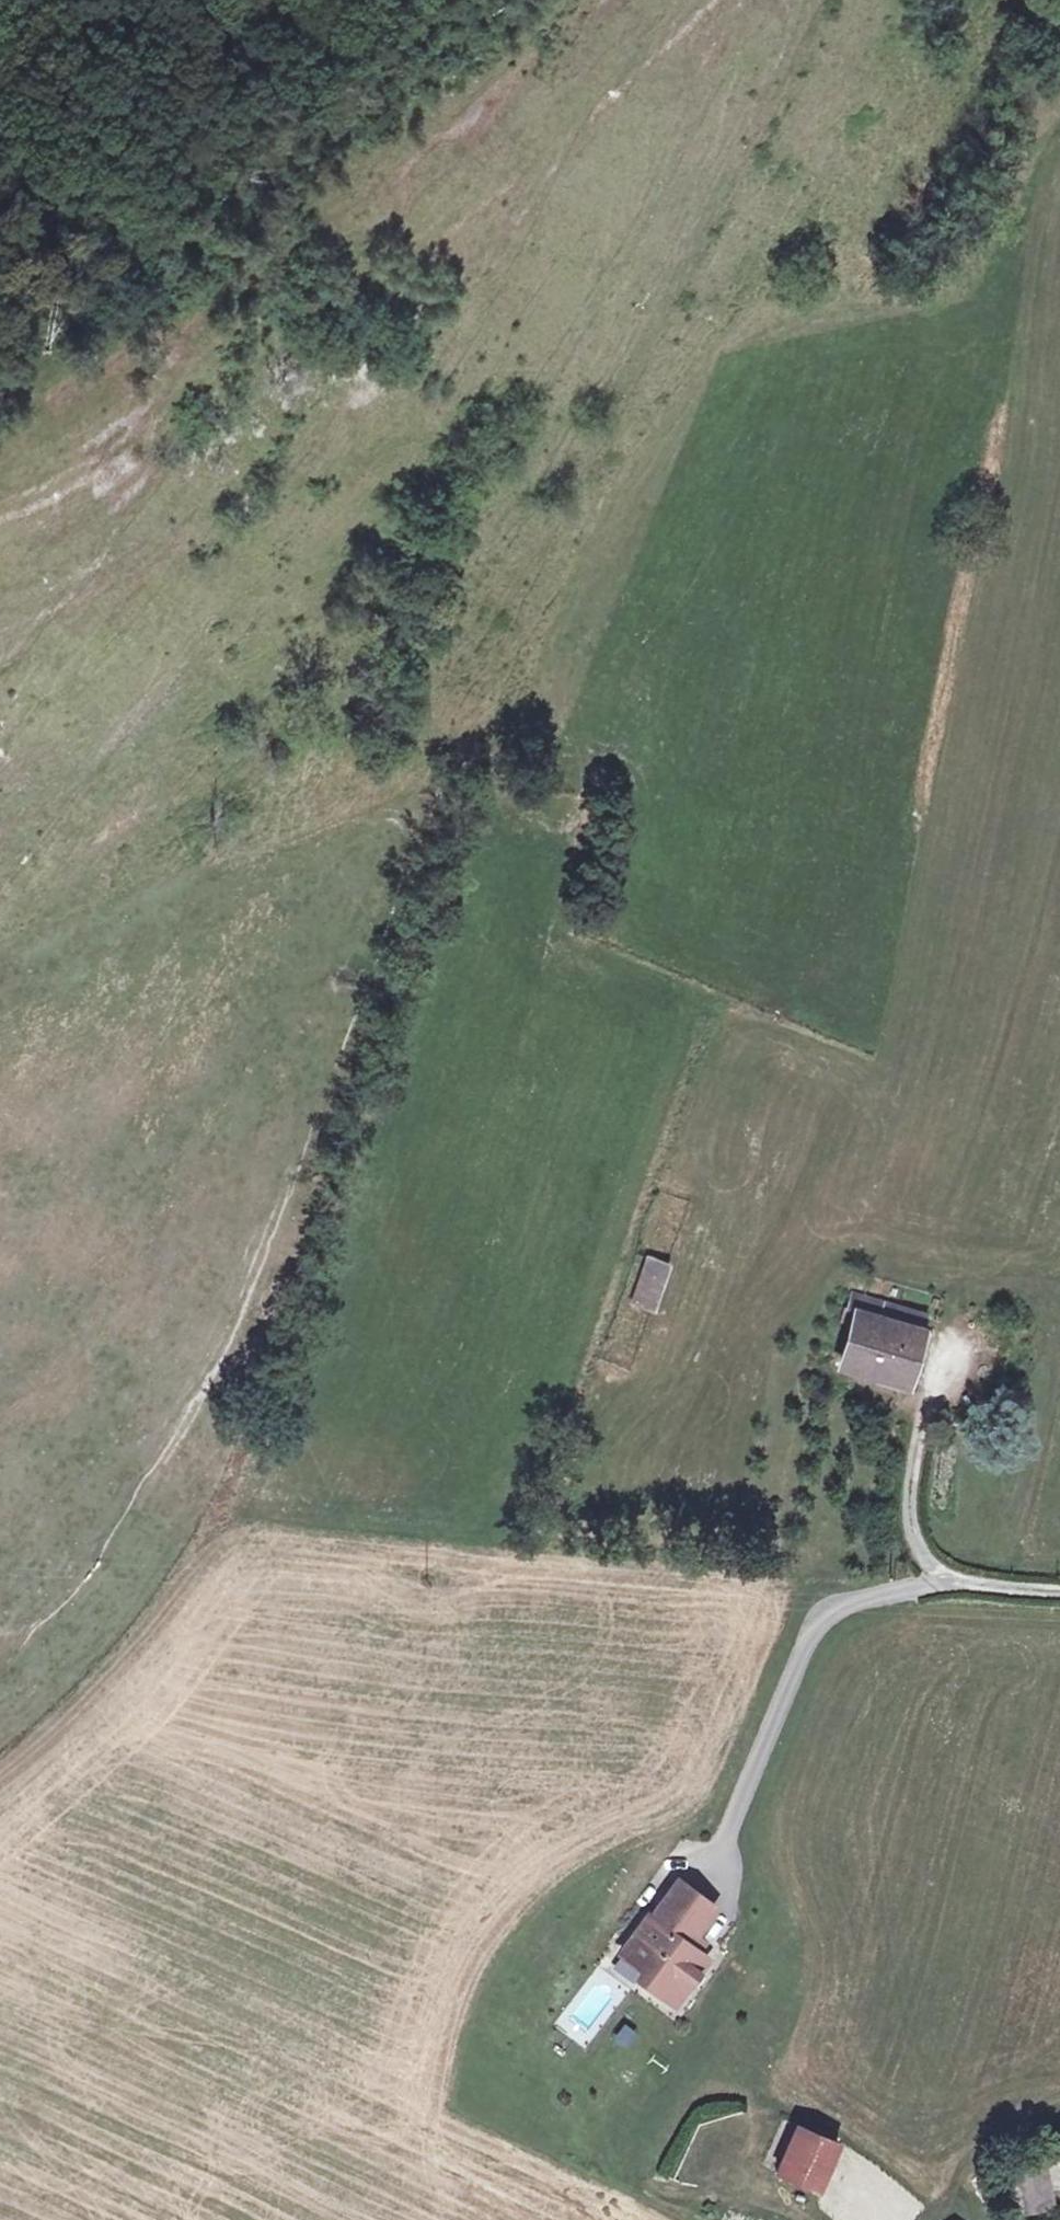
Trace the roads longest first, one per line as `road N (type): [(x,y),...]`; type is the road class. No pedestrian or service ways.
road 1 (residential): [(1059,1589),(946,1581),(843,1604),(821,1618),(719,1852)]

